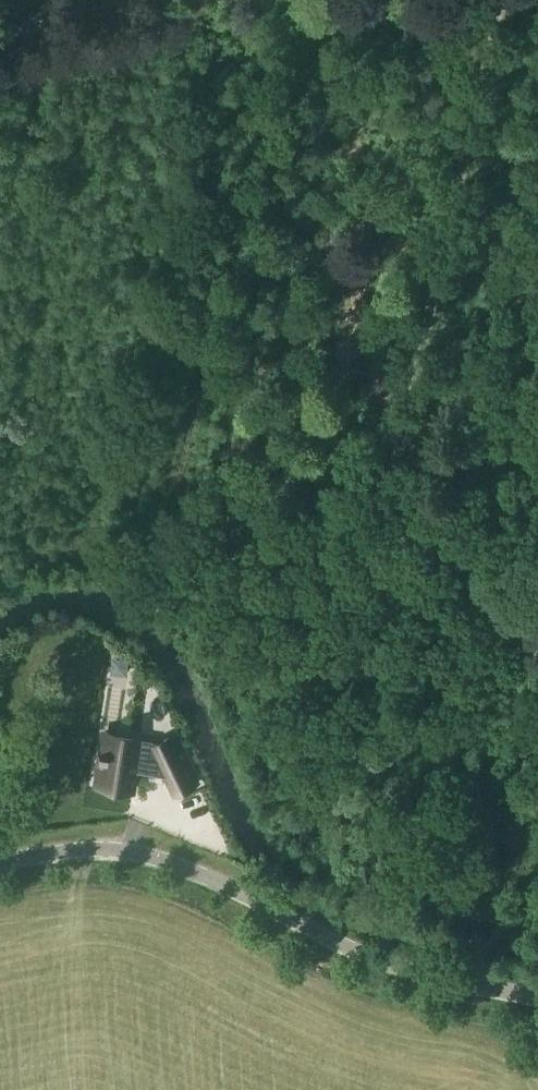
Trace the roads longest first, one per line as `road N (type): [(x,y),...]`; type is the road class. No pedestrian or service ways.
road 1 (unclassified): [(537,994),(430,979),(114,843),(0,859)]
road 2 (track): [(400,513),(394,481),(500,0)]
road 3 (track): [(0,569),(52,559),(254,569),(366,536),(400,513)]
road 4 (track): [(159,0),(0,35)]
road 5 (track): [(400,513),(537,547)]

